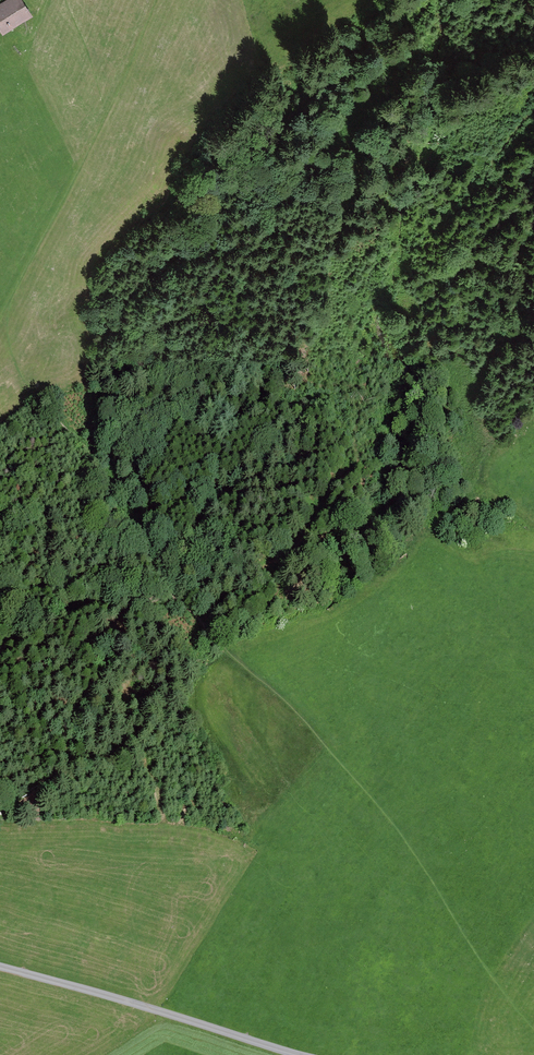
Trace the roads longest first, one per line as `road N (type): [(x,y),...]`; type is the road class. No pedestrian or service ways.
road 1 (track): [(3,320),(37,406),(88,449),(126,529),(373,806),(533,1047)]
road 2 (track): [(159,0),(125,90),(3,320)]
road 3 (residential): [(0,967),(296,1054)]

